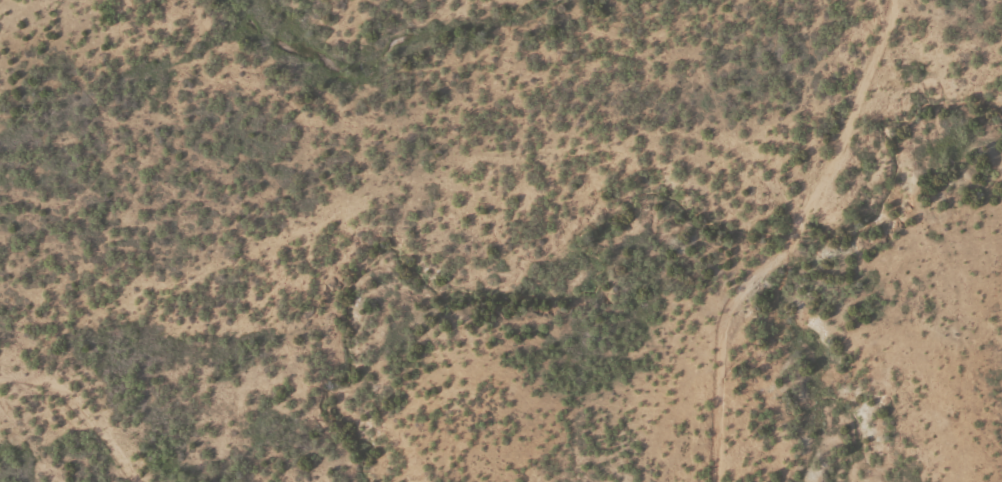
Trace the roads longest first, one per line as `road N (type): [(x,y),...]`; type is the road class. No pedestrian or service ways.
road 1 (residential): [(661,481),(713,261),(824,43),(826,0)]

